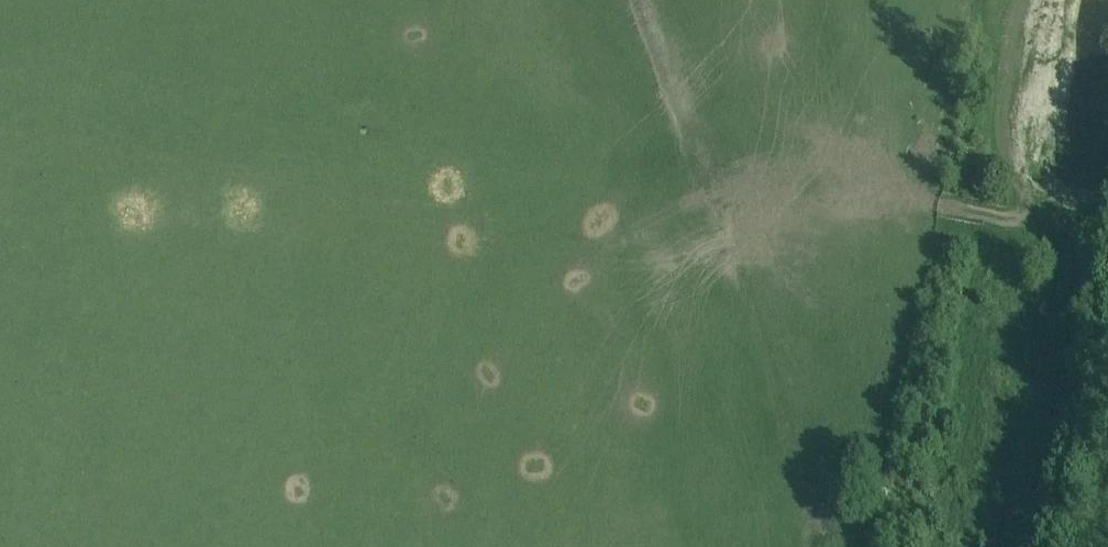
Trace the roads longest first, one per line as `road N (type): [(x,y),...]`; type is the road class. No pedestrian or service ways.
road 1 (track): [(1007,546),(1076,220),(1107,226)]

